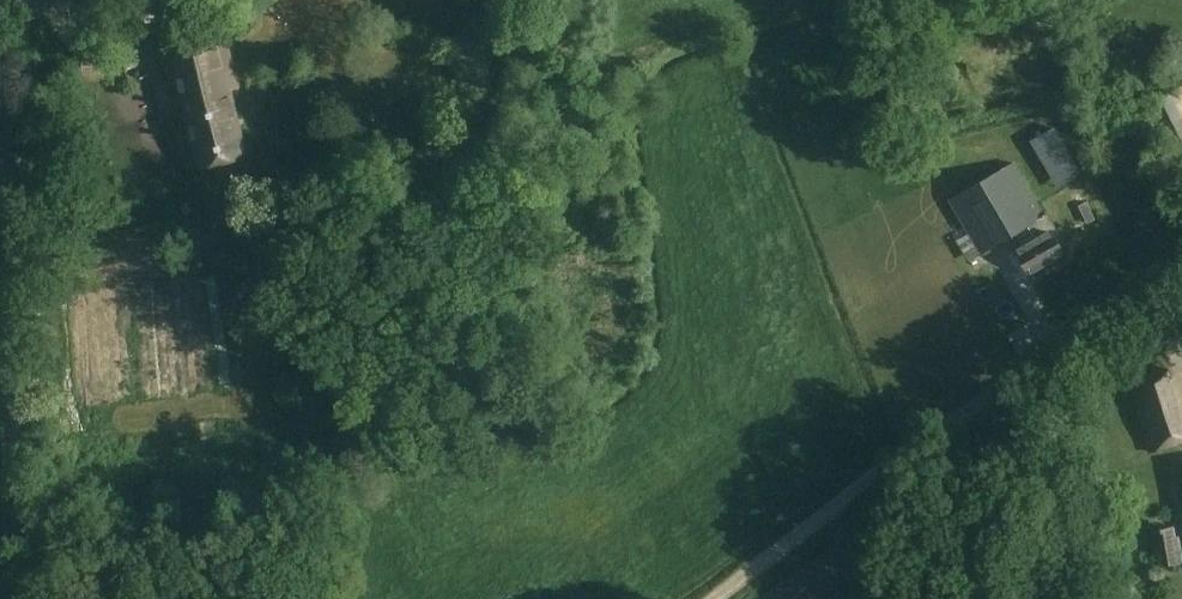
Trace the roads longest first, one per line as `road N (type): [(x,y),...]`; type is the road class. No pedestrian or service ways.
road 1 (residential): [(0,65),(19,598)]
road 2 (track): [(716,598),(983,392)]
road 3 (unclassified): [(983,392),(1181,265)]

